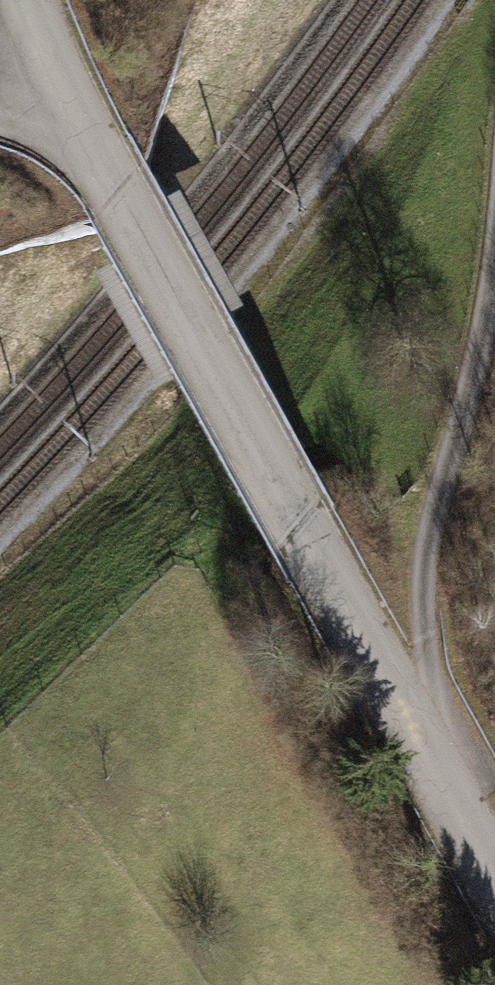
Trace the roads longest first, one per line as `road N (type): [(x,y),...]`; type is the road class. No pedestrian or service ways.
road 1 (unclassified): [(31,0),(118,191),(494,865)]
road 2 (track): [(427,746),(428,646),(446,494),(494,227)]

